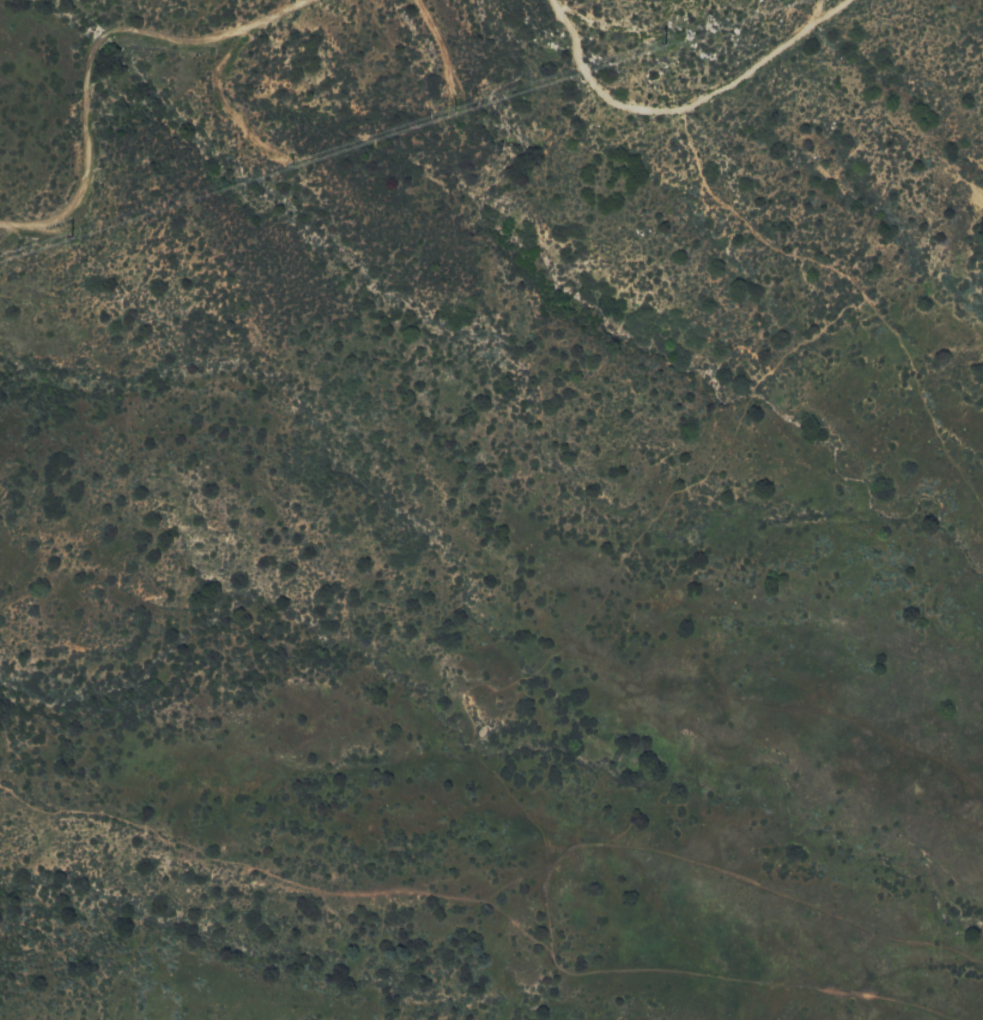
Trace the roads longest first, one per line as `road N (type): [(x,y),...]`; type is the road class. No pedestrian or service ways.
road 1 (track): [(0,222),(56,220),(83,197),(93,59),(117,30),(211,40),(314,0)]
road 2 (track): [(553,0),(588,78),(613,101),(650,113),(677,113),(743,80),(854,0)]

